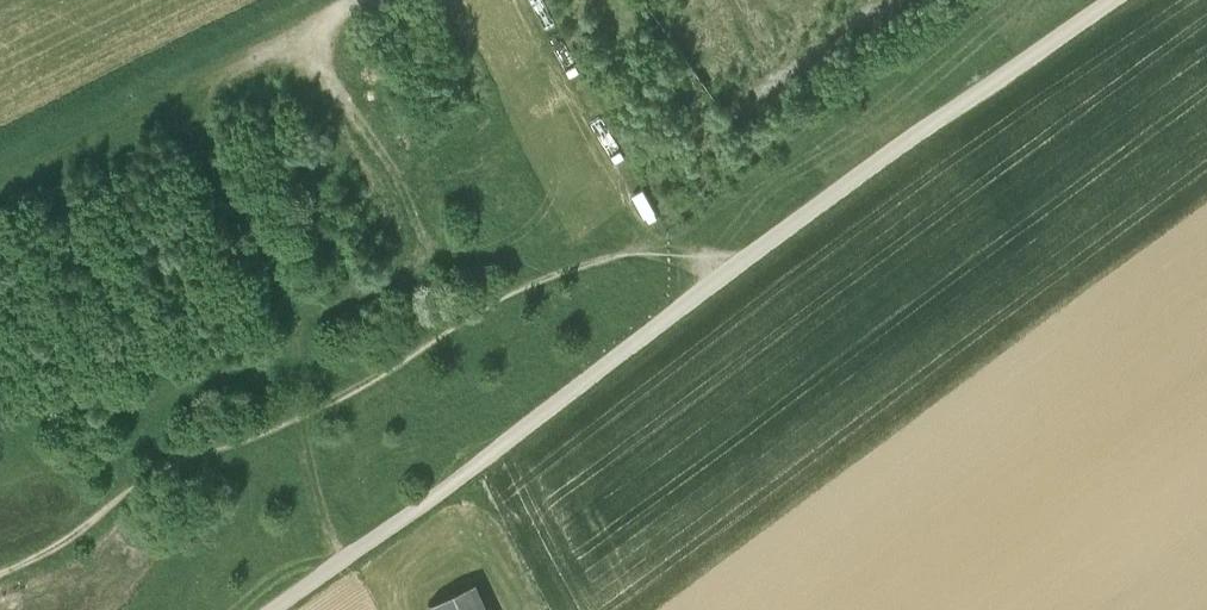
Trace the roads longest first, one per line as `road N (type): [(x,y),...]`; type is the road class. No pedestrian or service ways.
road 1 (residential): [(1104,0),(272,609)]
road 2 (track): [(0,573),(80,529),(145,476),(301,415),(552,276),(637,251),(669,251),(728,270)]
road 3 (track): [(351,7),(235,68),(214,88),(206,118),(206,145),(297,339),(301,415),(338,562)]

